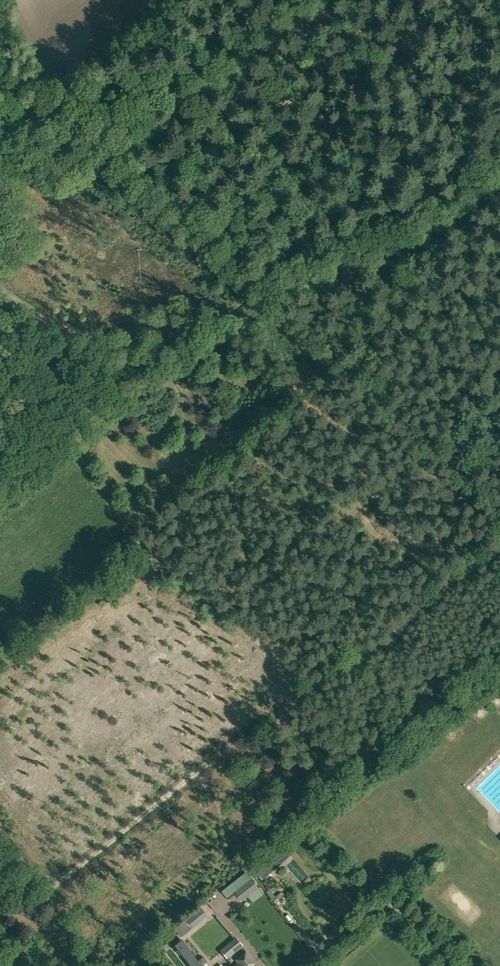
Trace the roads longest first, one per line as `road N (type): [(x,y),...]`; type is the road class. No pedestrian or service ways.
road 1 (unclassified): [(499,505),(0,80)]
road 2 (track): [(143,537),(156,443),(180,398),(172,379),(201,365),(263,303)]
road 3 (track): [(286,0),(52,125)]
road 4 (unclassified): [(461,965),(411,915),(387,906),(314,965)]
road 5 (track): [(166,0),(31,106)]

